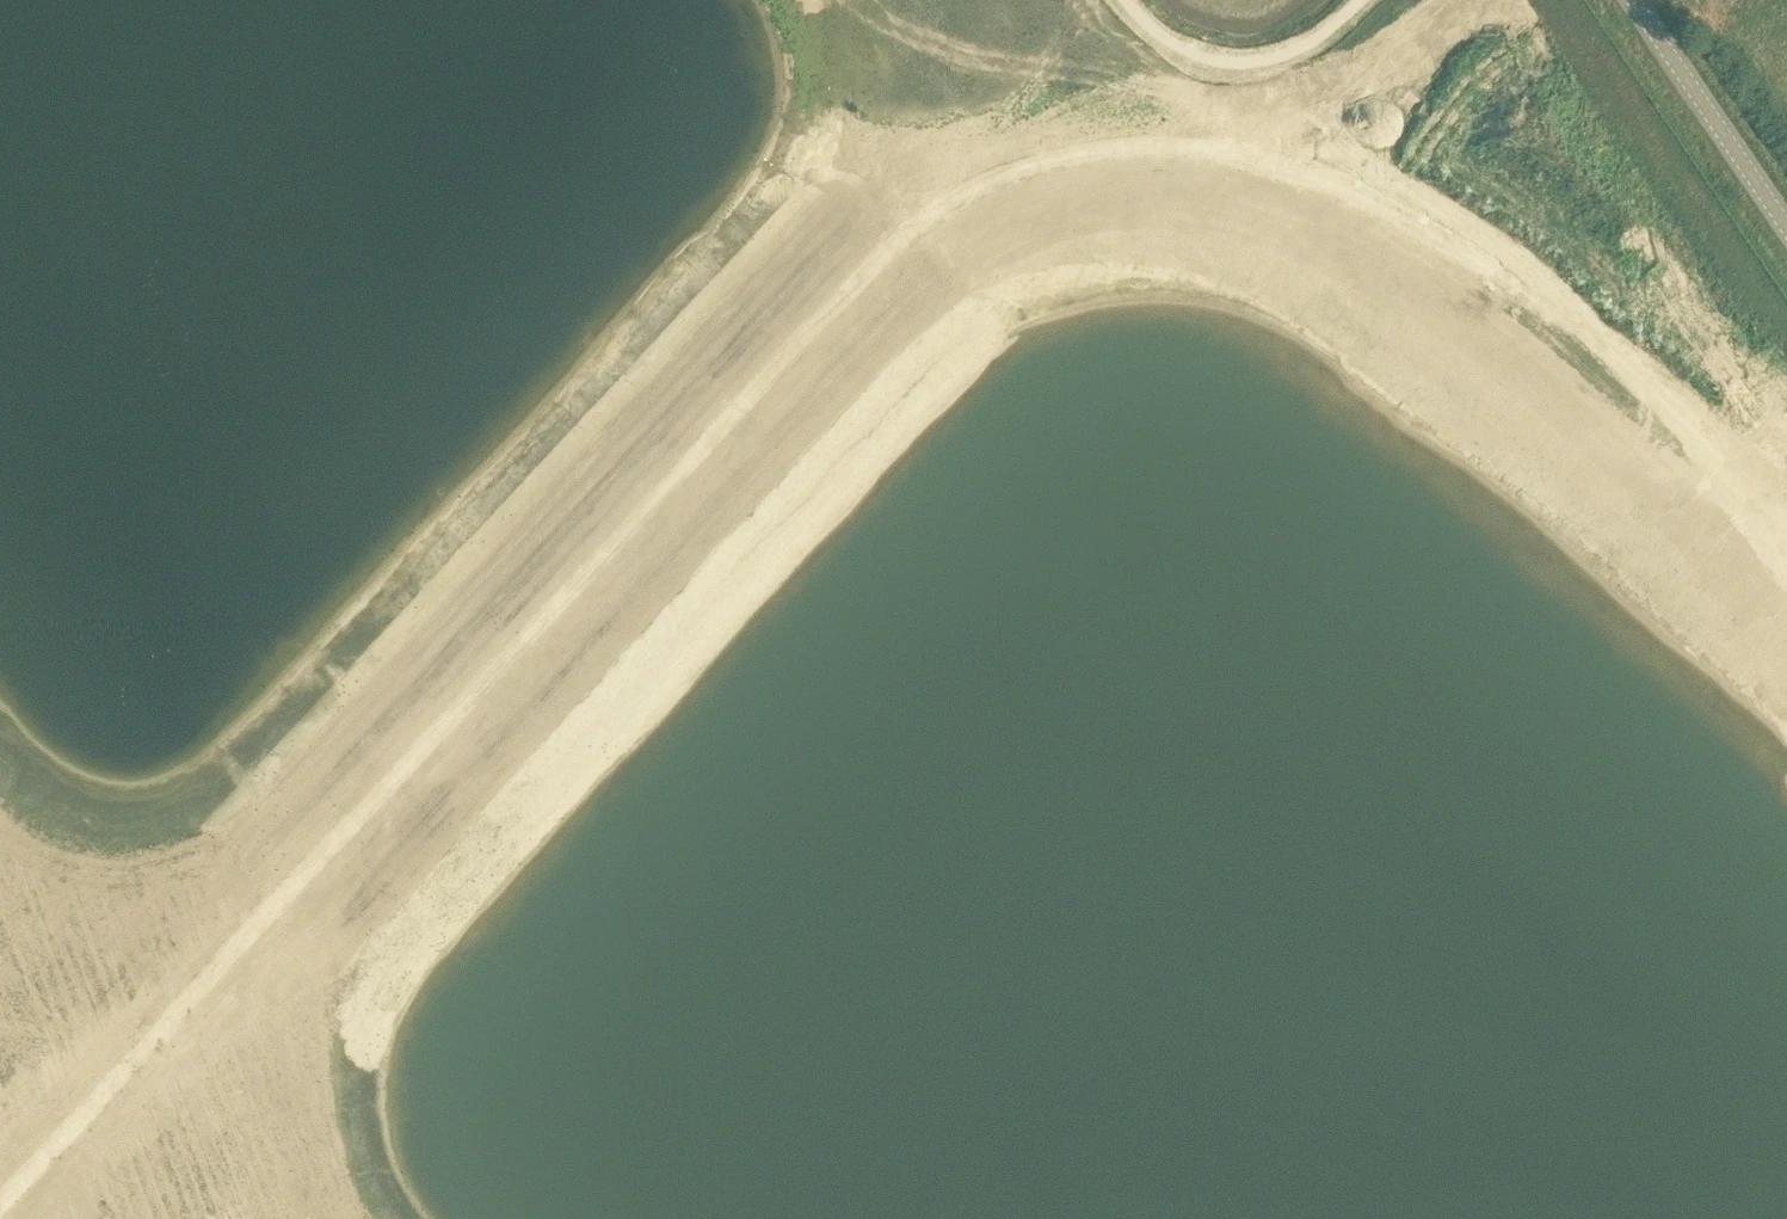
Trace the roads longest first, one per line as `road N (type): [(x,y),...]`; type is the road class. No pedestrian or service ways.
road 1 (tertiary): [(1786,222),(1636,0)]
road 2 (track): [(1356,0),(1292,54),(1236,55),(1191,46),(1142,0)]

